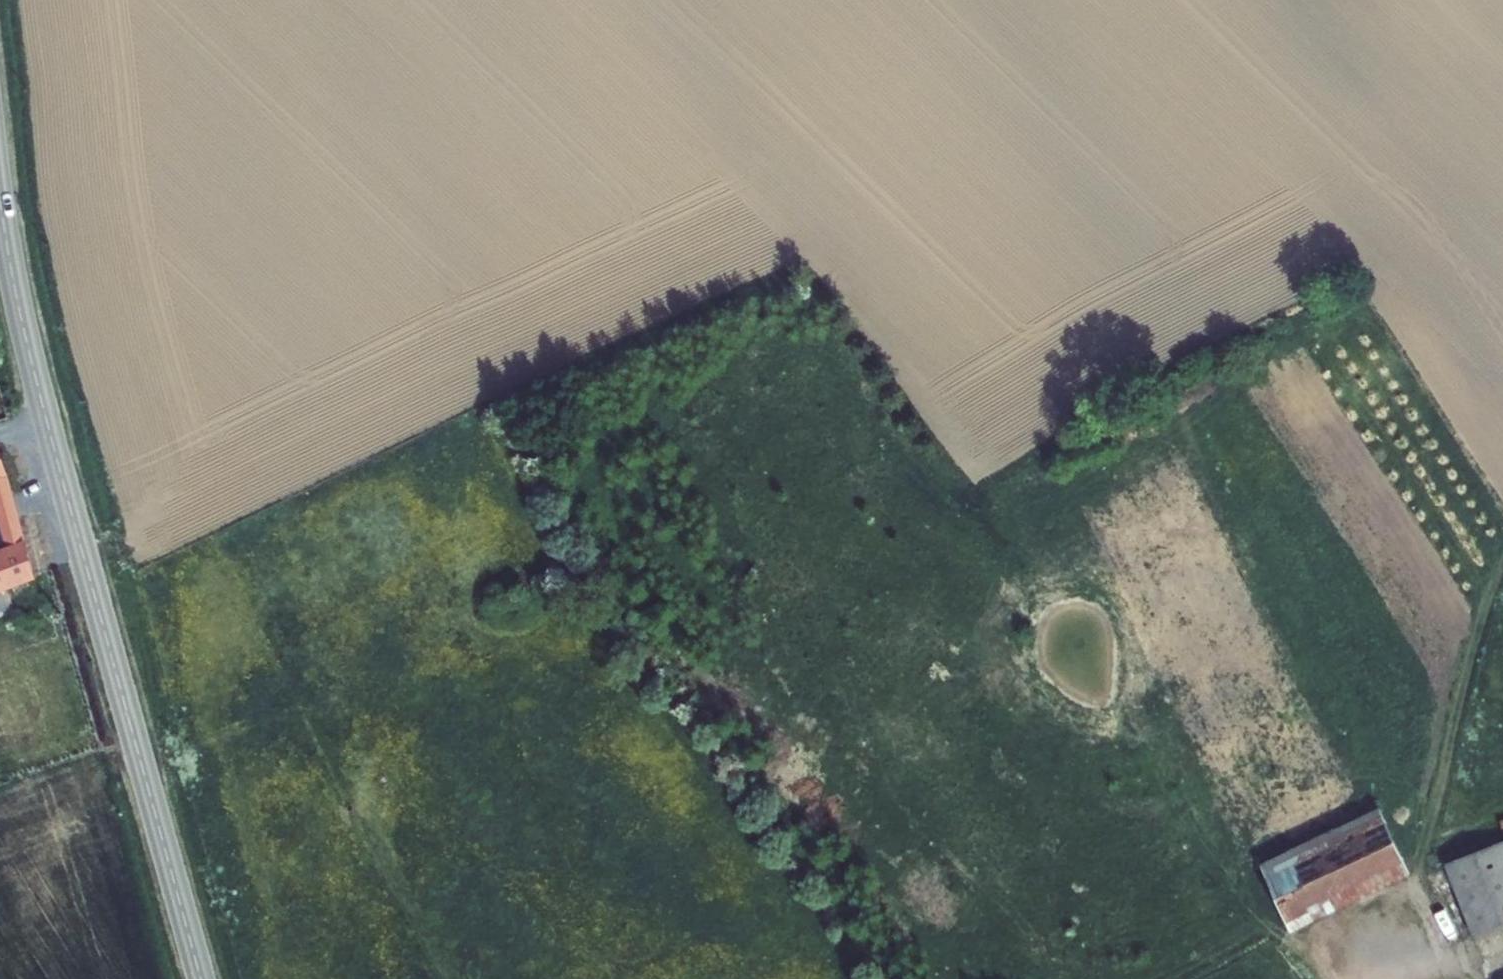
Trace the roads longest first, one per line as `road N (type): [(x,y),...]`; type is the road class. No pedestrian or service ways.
road 1 (secondary): [(0,191),(46,409),(204,978)]

